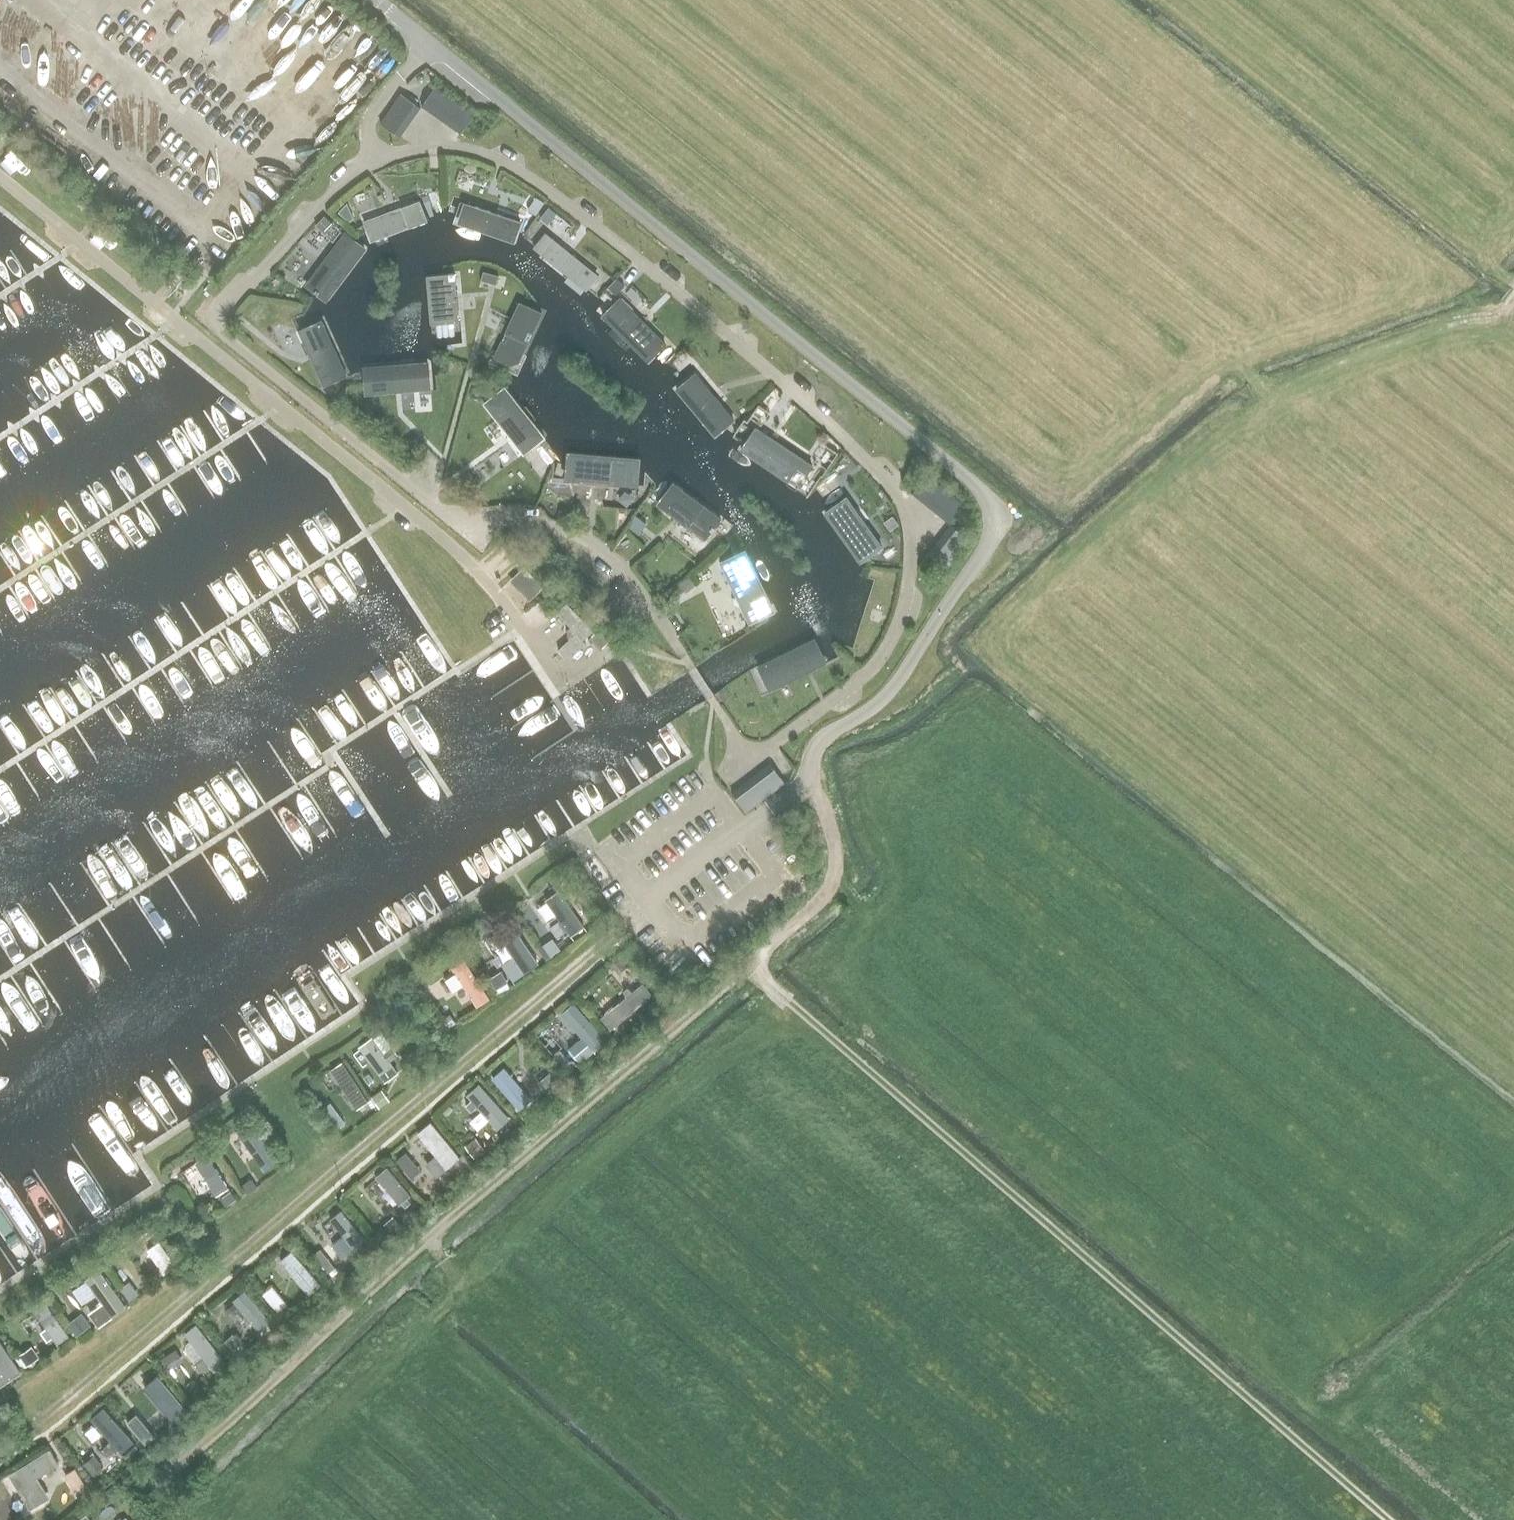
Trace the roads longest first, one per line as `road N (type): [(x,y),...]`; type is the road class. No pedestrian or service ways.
road 1 (unclassified): [(430,43),(992,510),(985,547),(896,686),(821,740),(807,779),(770,809)]
road 2 (track): [(807,779),(836,878),(753,961),(764,980),(1388,1519)]
road 3 (residential): [(718,710),(740,744),(764,746),(883,656),(907,594),(911,549),(902,504),(833,427),(539,184),(469,149),(403,151),(377,163)]
road 4 (track): [(753,961),(430,1237),(157,1486),(176,1519)]
road 5 (residential): [(377,163),(329,199),(220,319),(219,333),(463,528),(546,524),(605,551),(683,657)]
road 6 (residential): [(430,43),(371,117),(377,163)]

